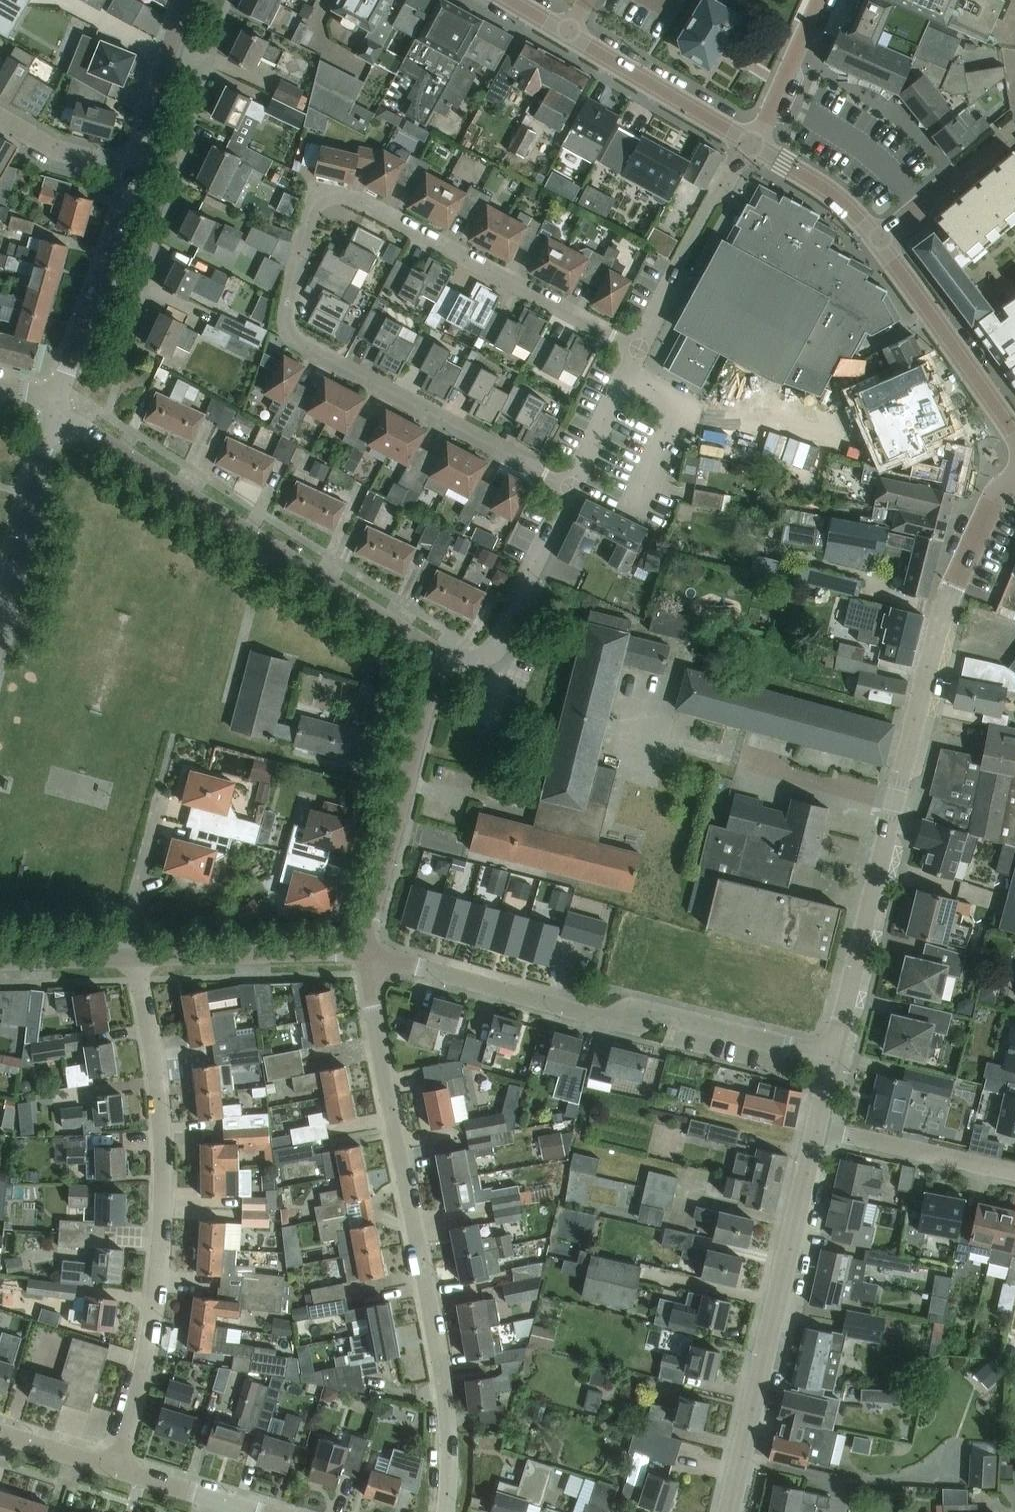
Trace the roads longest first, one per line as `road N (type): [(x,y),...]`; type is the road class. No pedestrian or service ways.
road 1 (residential): [(635,347),(345,194),(316,200),(310,212),(286,313),(297,343),(569,486)]
road 2 (unclassified): [(832,1057),(942,606),(995,496),(1014,478)]
road 3 (residential): [(445,1511),(445,1397),(366,953)]
road 4 (residential): [(117,1468),(142,1370),(162,1188),(159,1101),(131,956)]
road 5 (residential): [(832,1057),(642,1009),(620,1024),(366,953)]
road 6 (residential): [(435,662),(425,645),(53,408)]
road 7 (unclassified): [(727,1511),(815,1130)]
road 8 (residential): [(366,953),(435,662)]
road 9 (residential): [(134,171),(53,408)]
road 10 (unclassified): [(1014,439),(877,238)]
road 11 (residential): [(569,486),(503,641),(469,661),(435,662)]
road 12 (residential): [(131,956),(366,953)]
road 13 (residential): [(749,144),(635,347)]
road 14 (residential): [(53,408),(0,615)]
road 15 (unclassified): [(749,144),(567,35)]
road 16 (residential): [(1014,1174),(815,1130)]
road 17 (residential): [(877,238),(1014,121)]
road 18 (residential): [(188,0),(134,171)]
road 19 (residential): [(749,144),(818,0)]
road 20 (unclassified): [(877,238),(847,207),(749,144)]
road 21 (residential): [(569,486),(635,347)]
road 22 (residential): [(0,117),(52,147),(134,171)]
road 23 (residential): [(0,959),(131,956)]
road 24 (unclassified): [(117,1468),(0,1433)]

